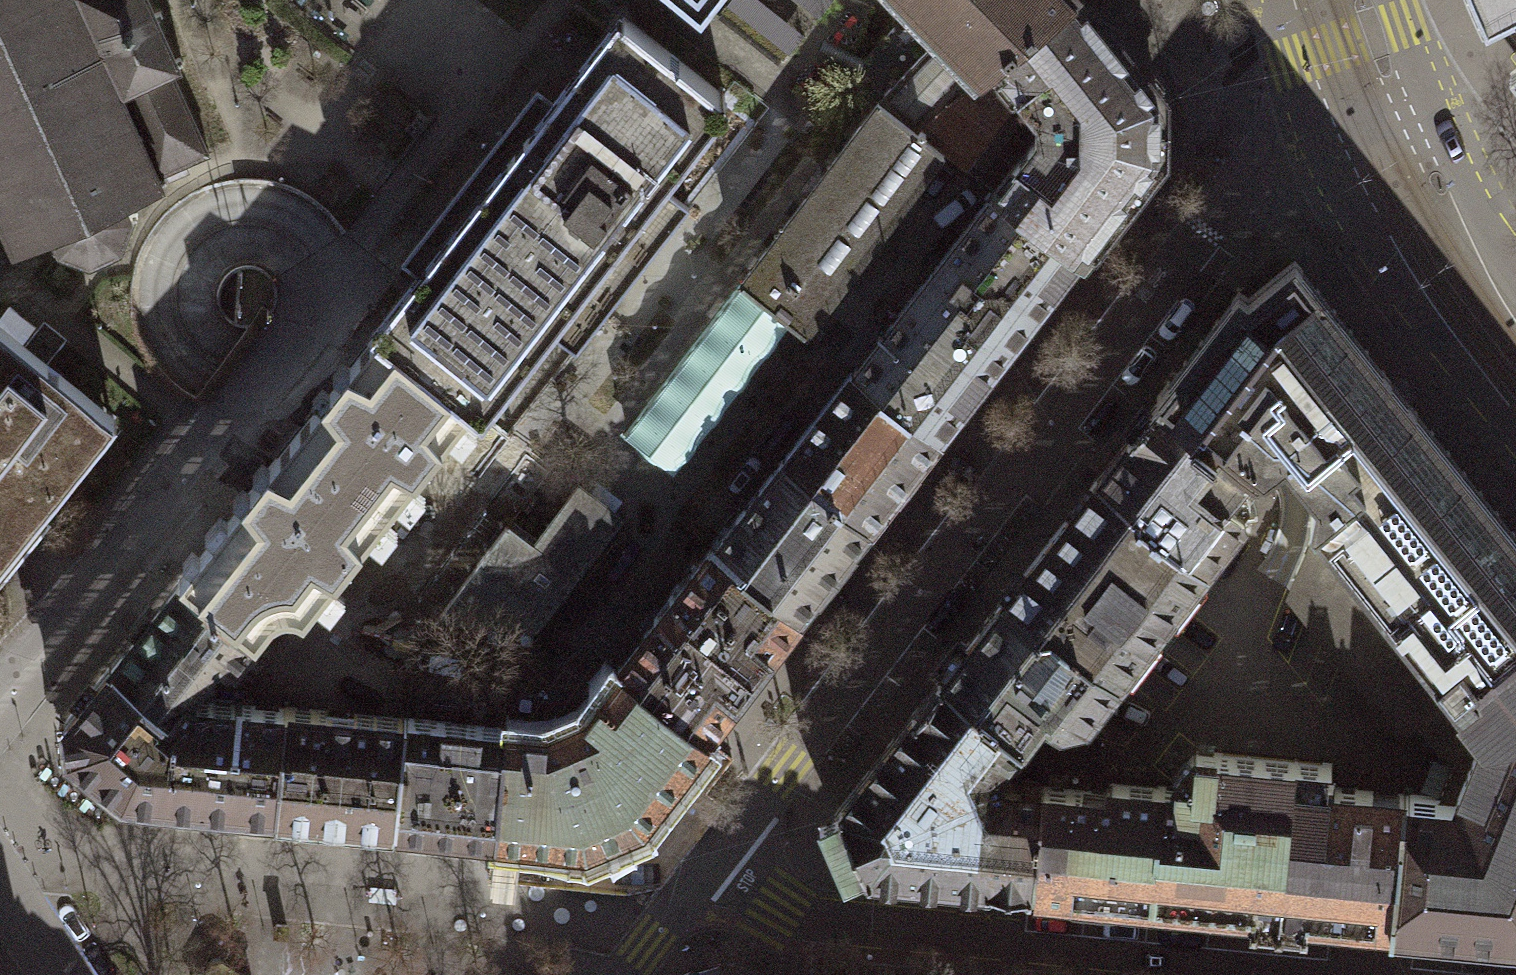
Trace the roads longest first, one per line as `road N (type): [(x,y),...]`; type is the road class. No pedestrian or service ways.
road 1 (residential): [(705,865),(1229,202),(1367,125)]
road 2 (residential): [(1282,974),(819,923),(705,865)]
road 3 (residential): [(0,705),(320,293)]
road 4 (tertiary): [(1515,363),(1413,216),(1367,125)]
road 5 (residential): [(619,974),(705,865)]
road 6 (tertiary): [(1367,125),(1319,0)]

